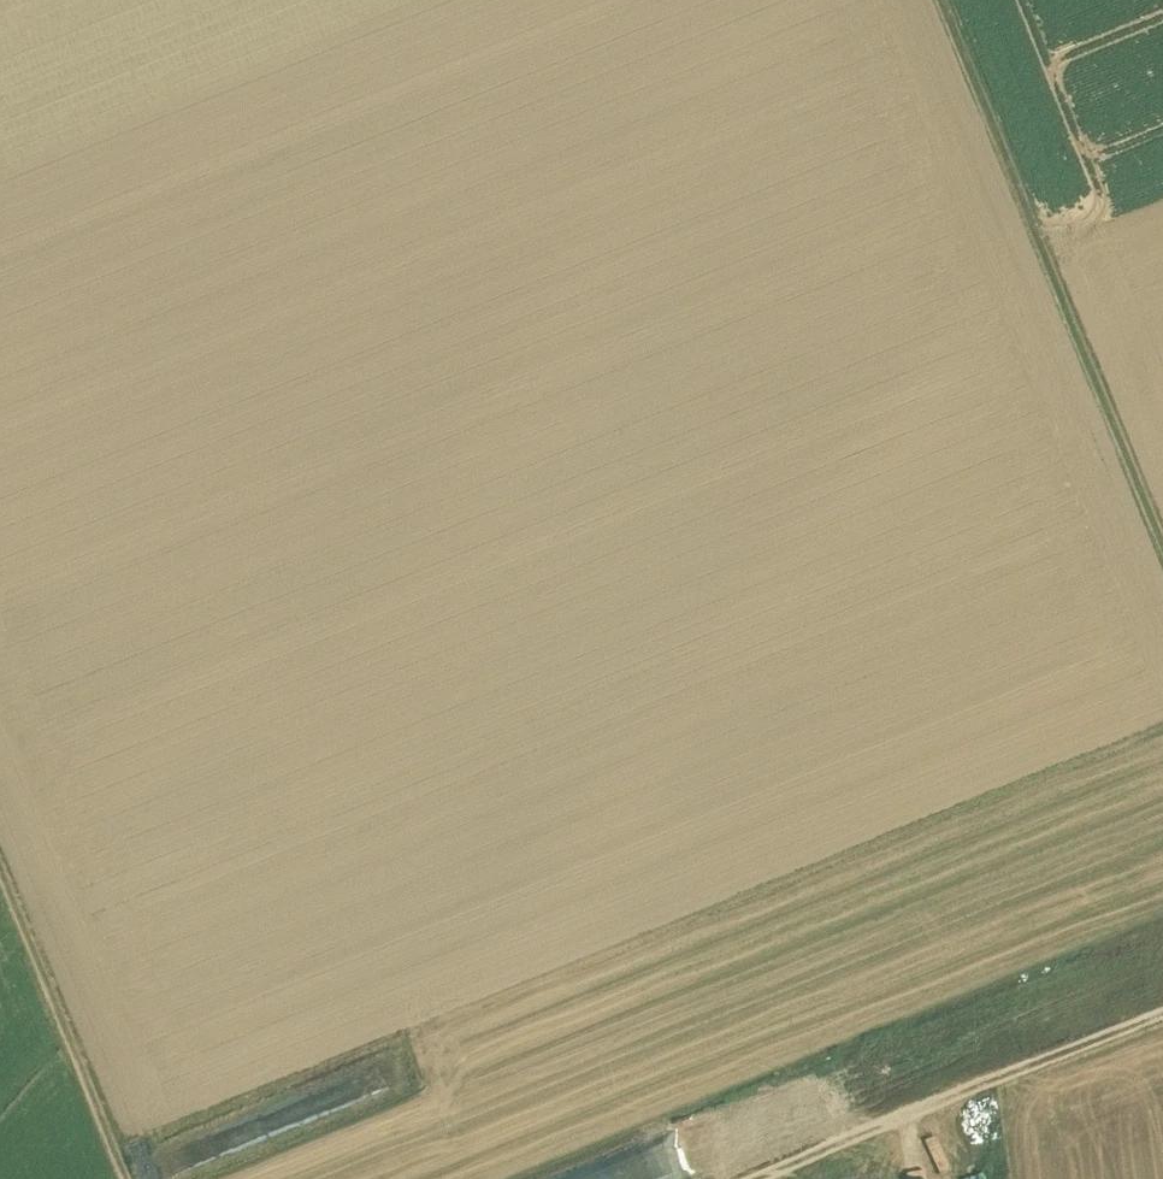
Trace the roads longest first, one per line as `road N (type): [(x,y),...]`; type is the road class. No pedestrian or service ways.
road 1 (track): [(942,0),(1162,544)]
road 2 (track): [(752,1178),(1162,1012)]
road 3 (track): [(0,874),(124,1178)]

